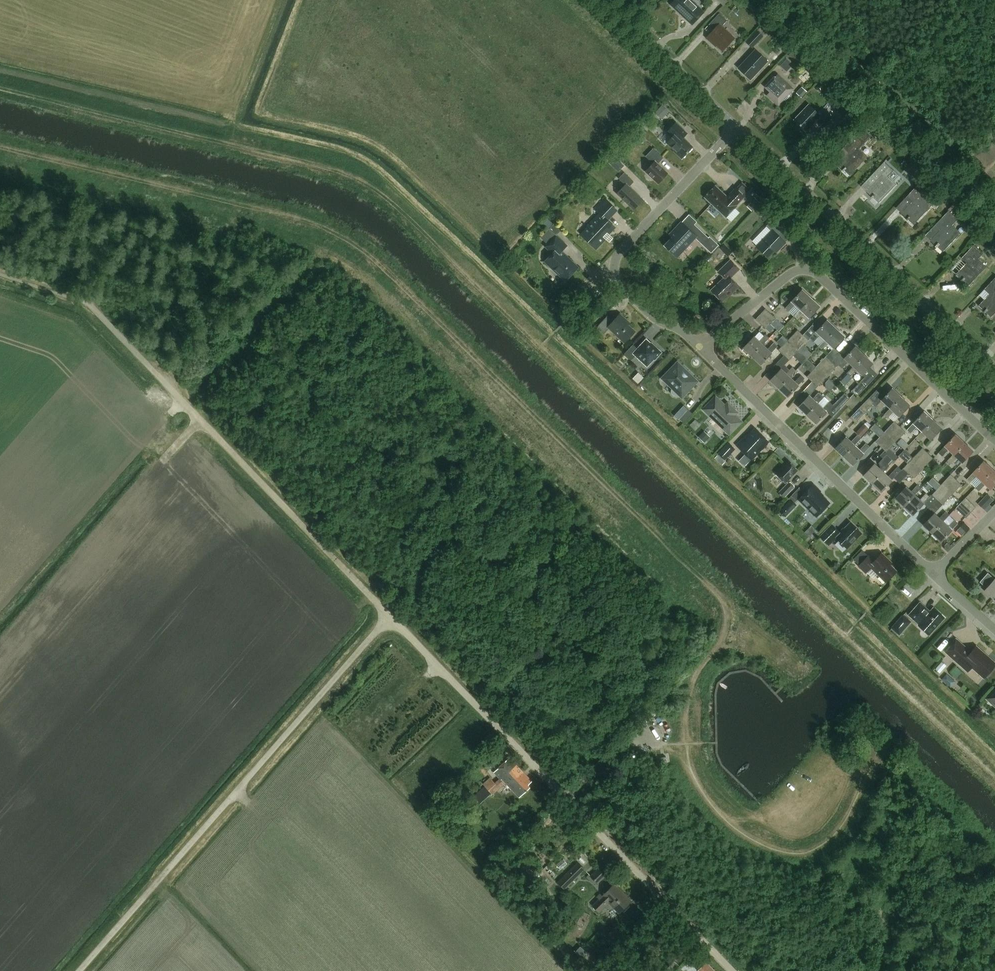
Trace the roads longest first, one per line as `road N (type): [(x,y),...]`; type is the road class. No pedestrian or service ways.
road 1 (track): [(994,777),(374,189),(310,164),(0,90)]
road 2 (track): [(89,303),(535,765)]
road 3 (residential): [(994,439),(812,271),(785,278),(698,344)]
road 4 (residential): [(994,369),(737,129)]
road 5 (residential): [(933,575),(698,344)]
road 6 (unclassified): [(733,970),(535,765)]
road 7 (track): [(182,399),(0,613)]
road 8 (residential): [(604,270),(737,129)]
road 9 (residential): [(737,129),(605,0)]
road 10 (residential): [(698,344),(604,270)]

